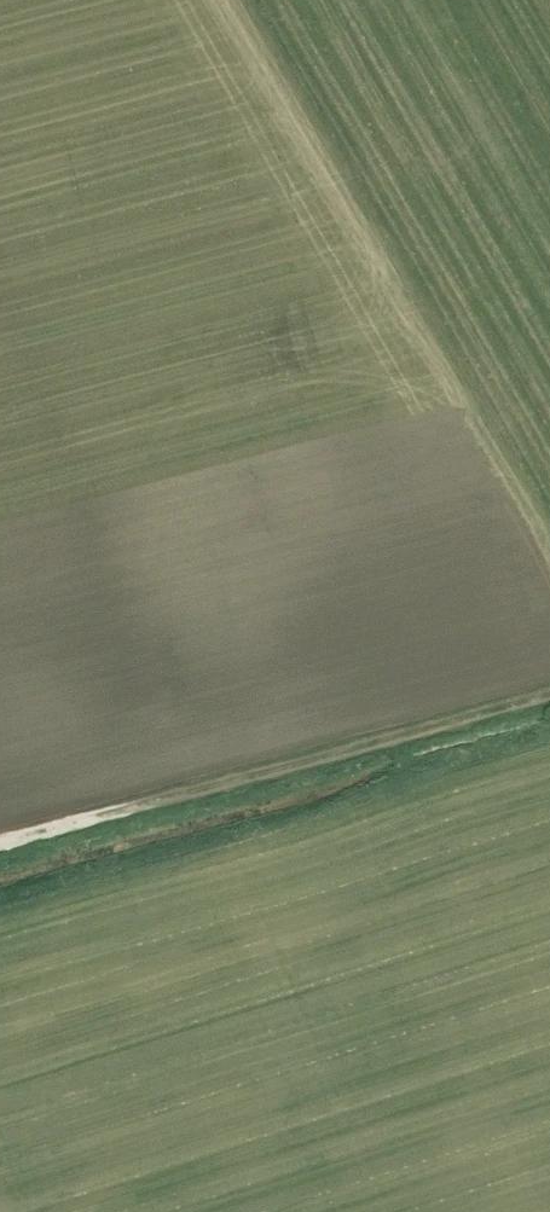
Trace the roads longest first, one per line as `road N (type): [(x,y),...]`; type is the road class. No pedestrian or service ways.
road 1 (track): [(549,684),(0,831)]

